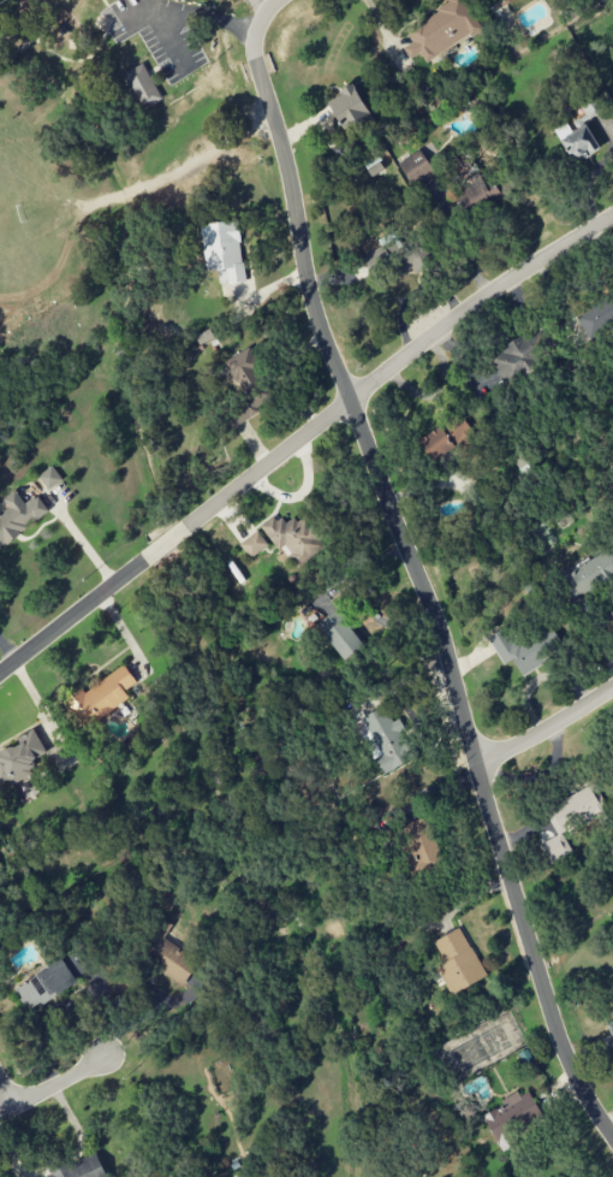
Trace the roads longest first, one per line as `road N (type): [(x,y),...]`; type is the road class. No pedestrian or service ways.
road 1 (residential): [(285,0),(261,30),(257,52),(288,171),(308,291),(436,619),(563,1048),(612,1139)]
road 2 (residential): [(0,676),(488,301),(612,223)]
road 3 (residential): [(480,773),(612,693)]

